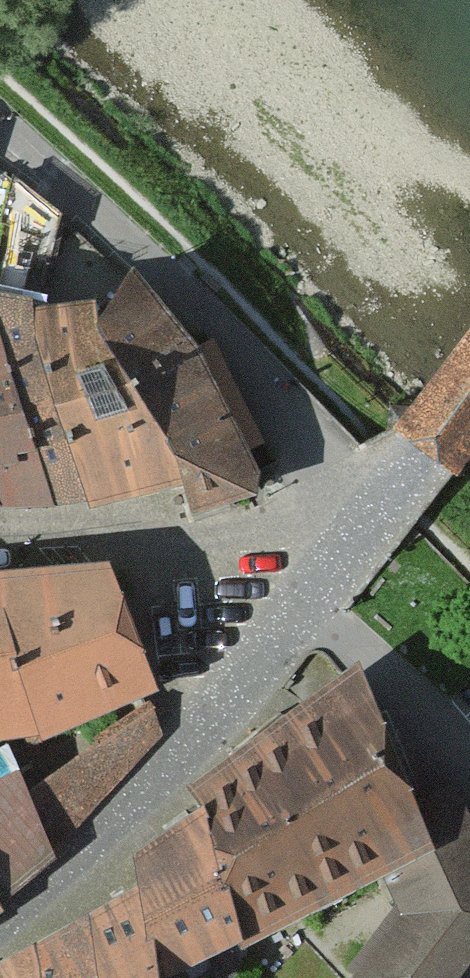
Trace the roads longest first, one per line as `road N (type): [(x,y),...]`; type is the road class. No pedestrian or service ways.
road 1 (residential): [(386,505),(174,274),(0,121)]
road 2 (residential): [(0,946),(89,879),(312,596)]
road 3 (residential): [(354,544),(282,536),(0,542)]
road 4 (residential): [(469,758),(312,596)]
road 5 (residential): [(469,399),(386,505)]

